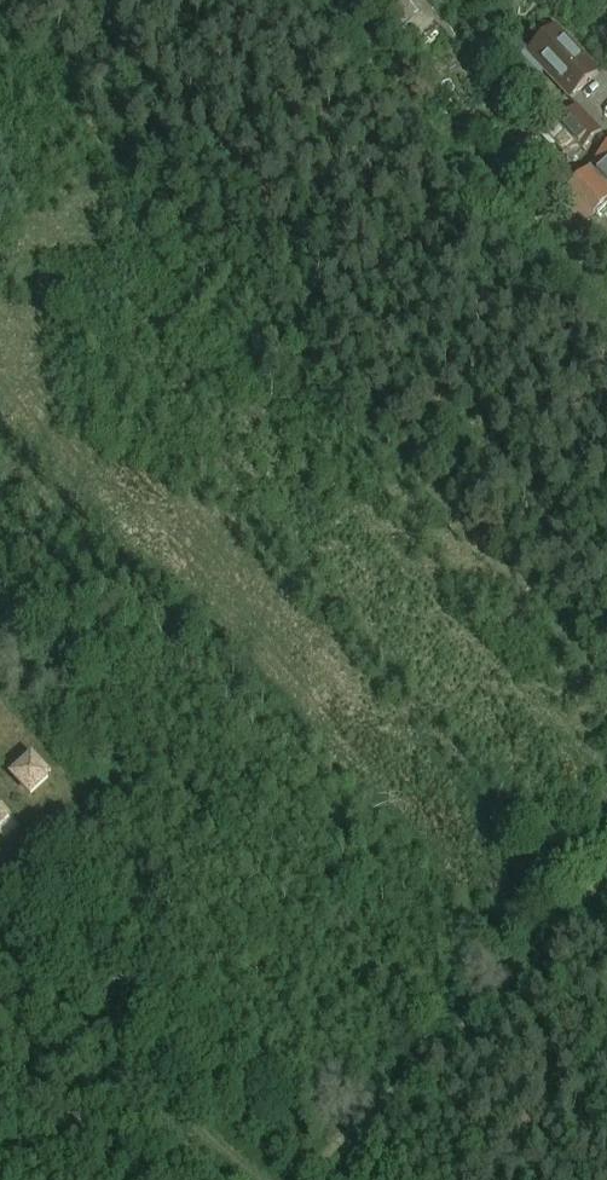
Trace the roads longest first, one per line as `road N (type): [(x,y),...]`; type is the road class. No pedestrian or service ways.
road 1 (track): [(306,1179),(606,894)]

